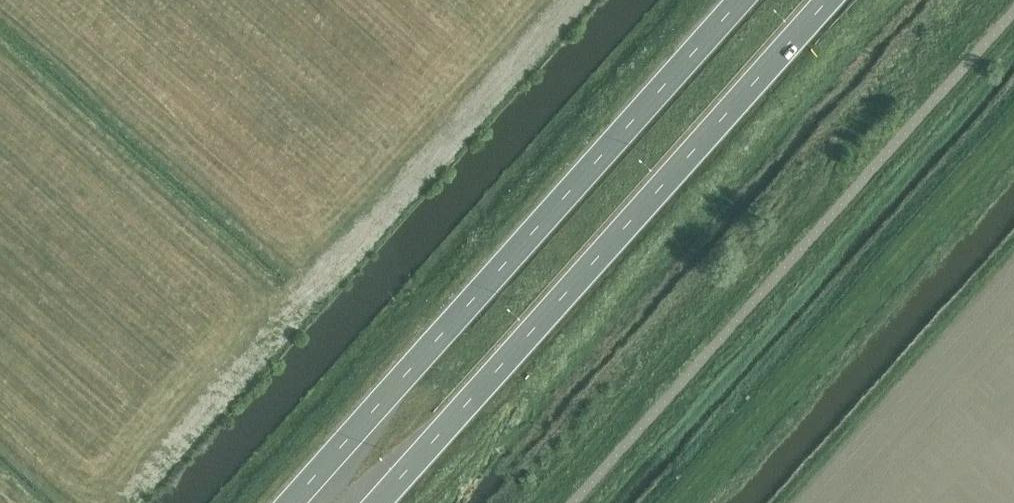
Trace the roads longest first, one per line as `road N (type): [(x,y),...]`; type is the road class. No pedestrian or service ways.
road 1 (trunk): [(378,502),(828,0)]
road 2 (trunk): [(735,0),(286,502)]

